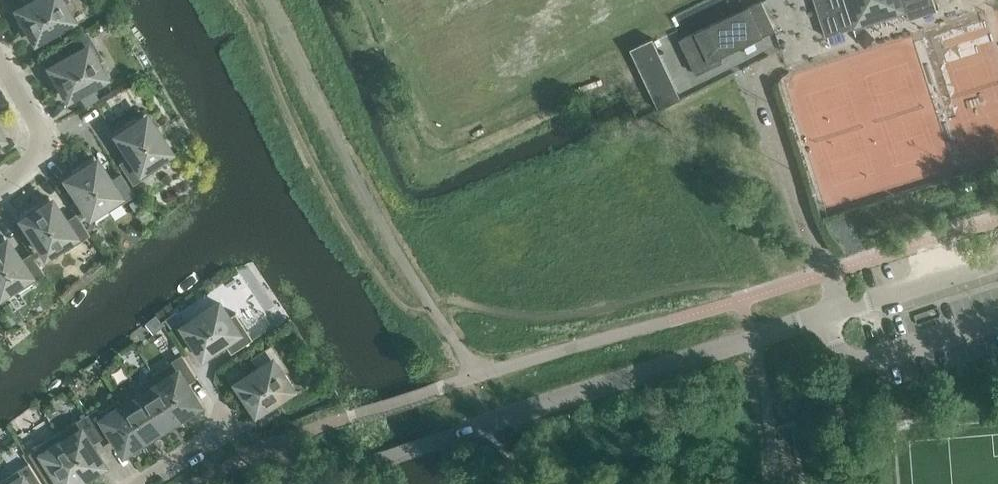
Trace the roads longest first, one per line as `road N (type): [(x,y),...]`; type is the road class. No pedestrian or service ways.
road 1 (residential): [(307,483),(997,260)]
road 2 (residential): [(0,201),(47,145),(0,59)]

